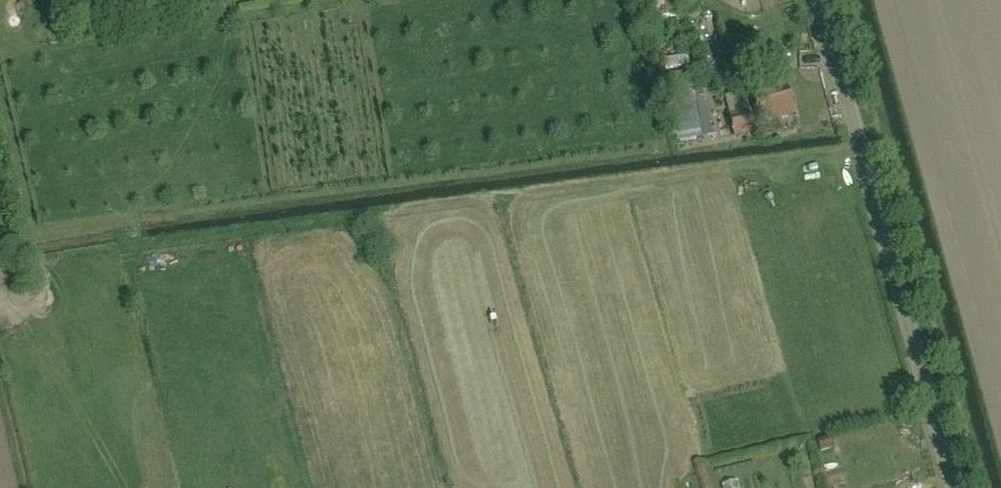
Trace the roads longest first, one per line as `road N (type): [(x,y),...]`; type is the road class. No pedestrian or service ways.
road 1 (unclassified): [(953,487),(818,0)]

